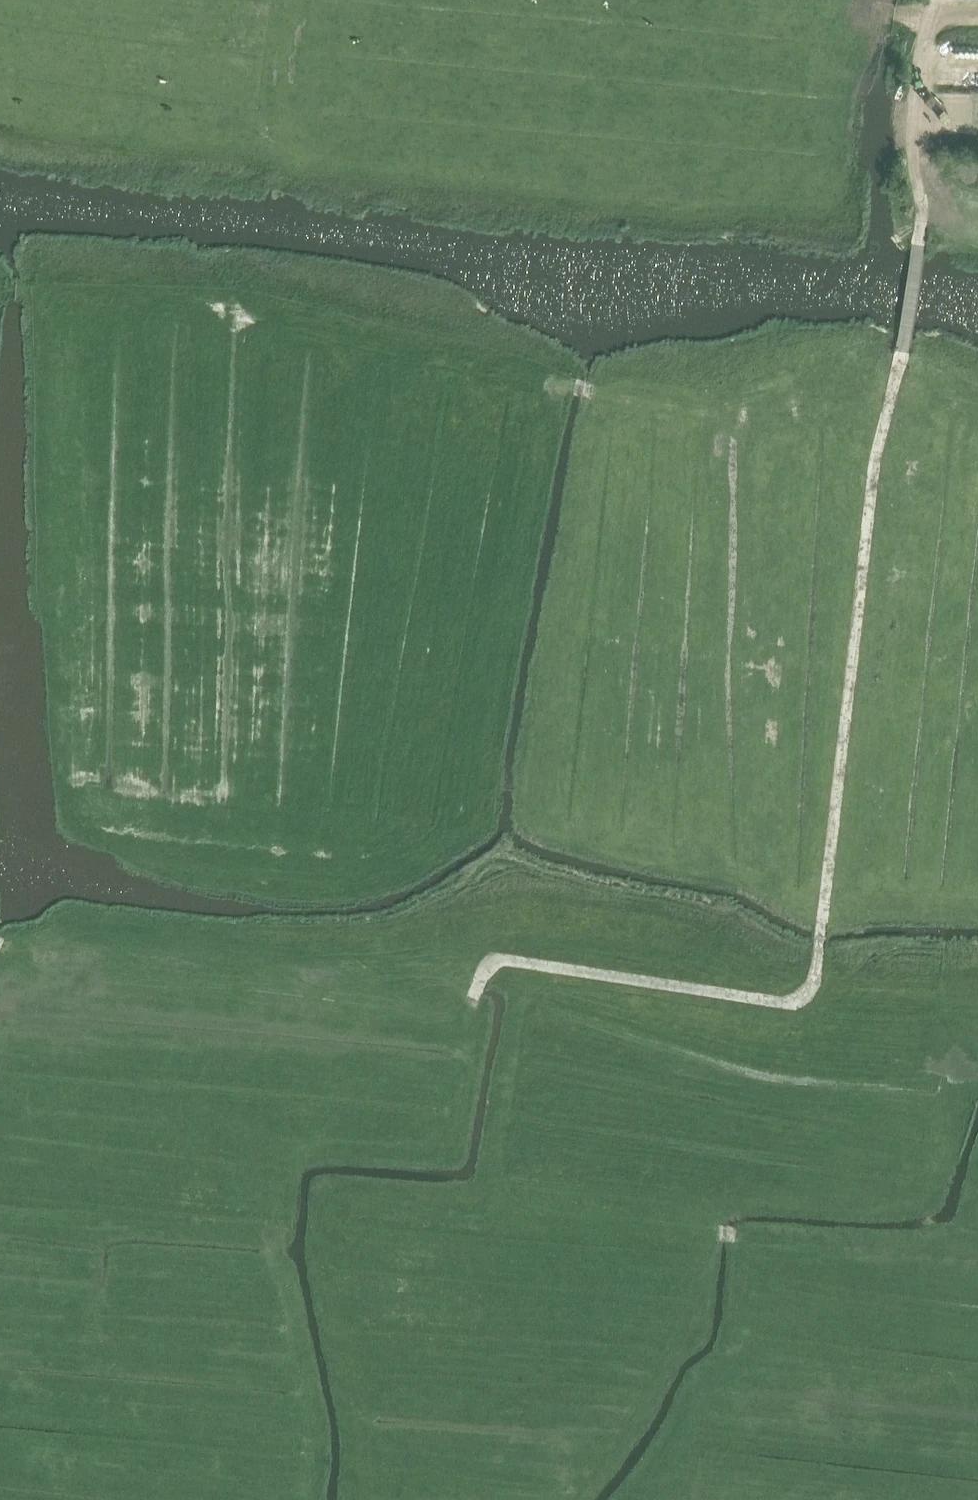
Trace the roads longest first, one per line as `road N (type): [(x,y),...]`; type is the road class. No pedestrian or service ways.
road 1 (track): [(474,1001),(493,964),(789,1004),(813,993),(877,460),(921,236)]
road 2 (track): [(944,0),(924,54),(916,147),(921,236)]

